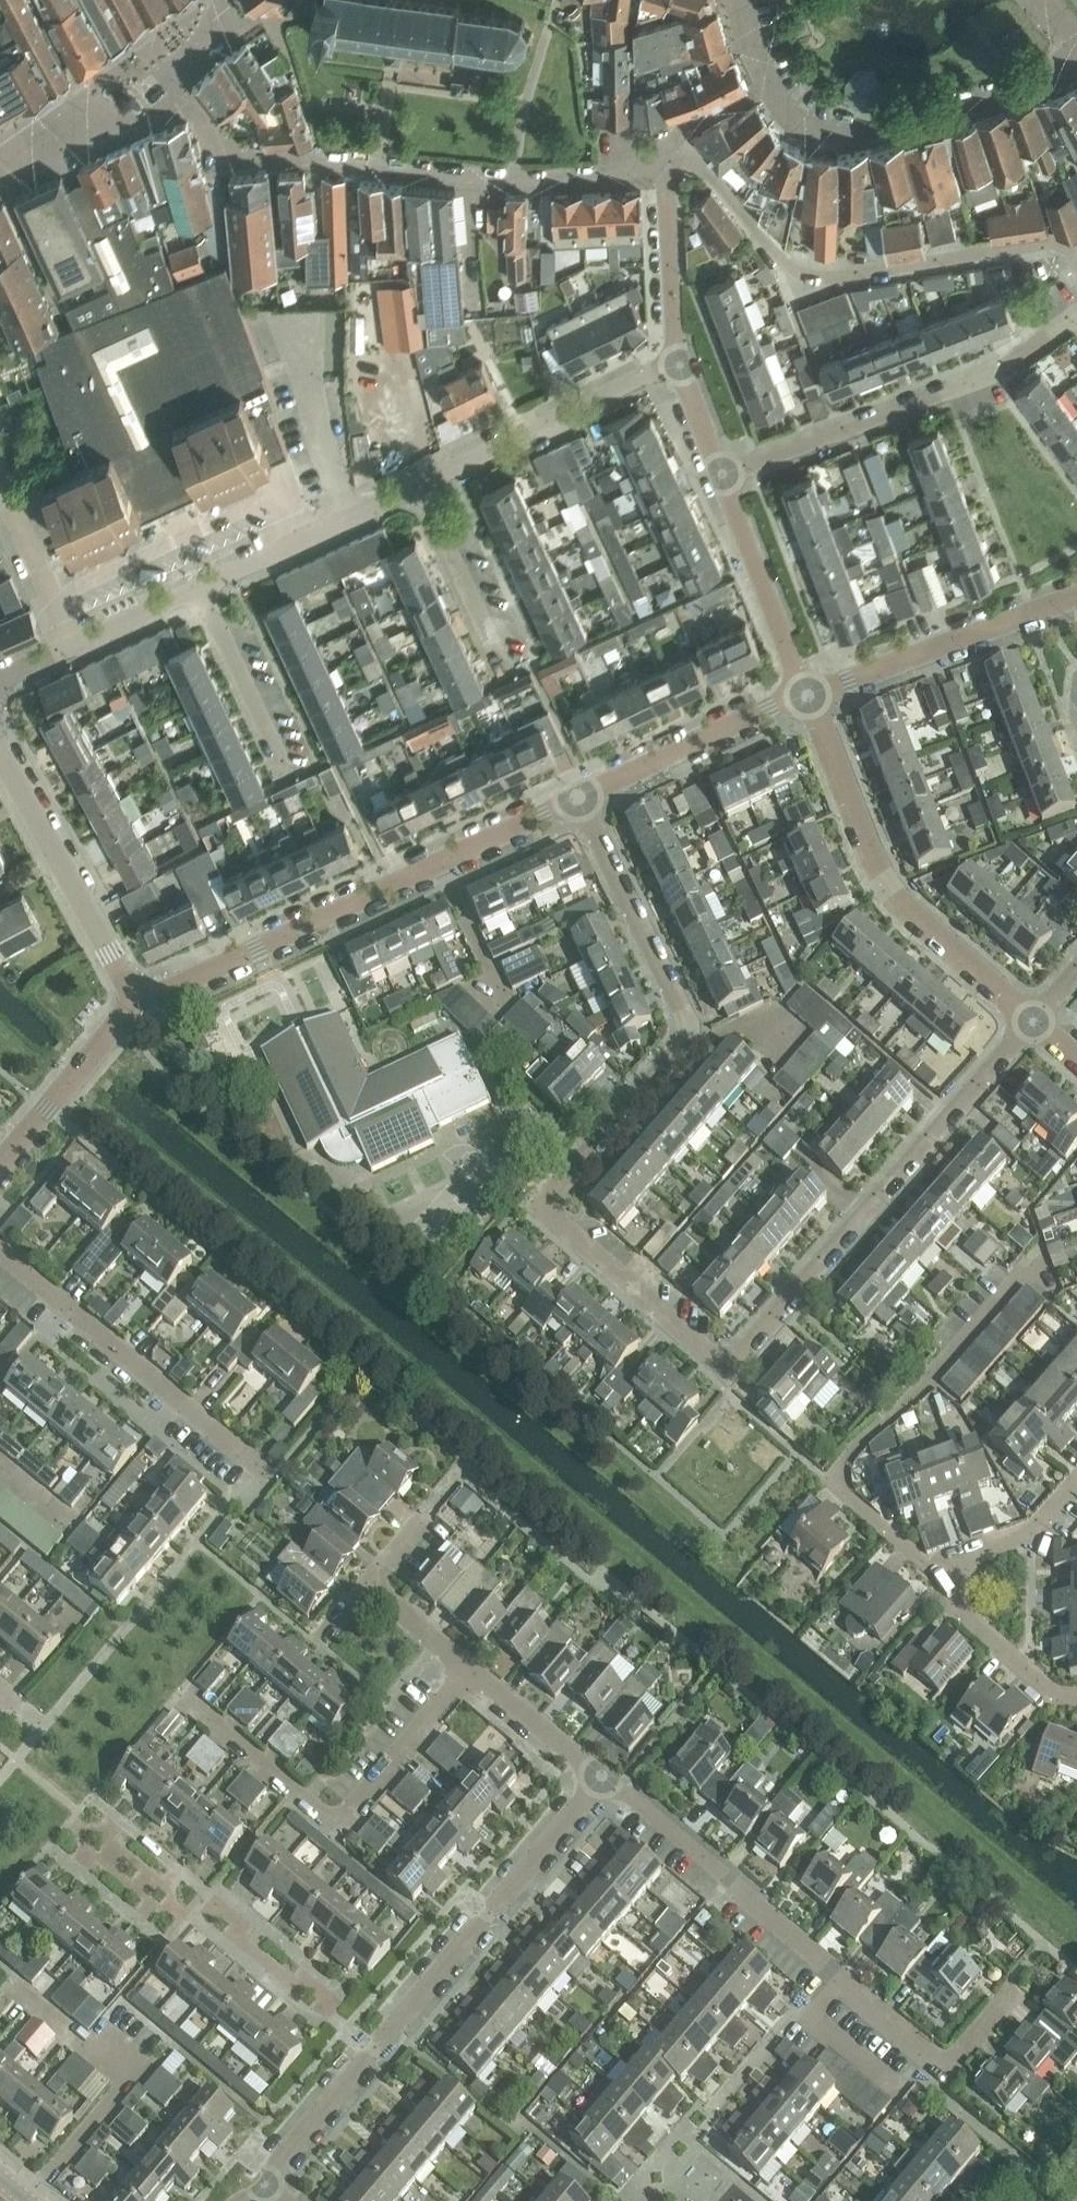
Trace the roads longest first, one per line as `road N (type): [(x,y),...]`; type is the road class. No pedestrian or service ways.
road 1 (residential): [(730,1370),(547,1210),(688,1030),(580,798)]
road 2 (residential): [(228,0),(222,25),(172,79),(225,148),(264,160),(513,181),(634,175),(668,154)]
road 3 (unclassified): [(1021,1981),(952,2070),(606,1775)]
road 4 (unclassified): [(266,2180),(606,1775)]
road 5 (residential): [(136,997),(167,991),(580,798)]
road 6 (residential): [(679,136),(806,277),(1068,243),(1076,254)]
road 7 (residential): [(730,1370),(1034,1023)]
road 8 (residential): [(937,1570),(837,1485),(848,1461),(1046,1252)]
road 9 (residential): [(1034,1023),(882,877),(809,696)]
road 10 (residential): [(182,1698),(346,1823),(468,1671)]
road 11 (residential): [(721,476),(997,374),(1076,319)]
road 12 (residential): [(274,1478),(0,1252)]
road 13 (residential): [(1076,54),(1032,84),(864,131),(818,130),(790,111),(772,87)]
road 14 (unclassified): [(29,2200),(138,2078),(22,1991)]
road 15 (residential): [(136,997),(0,743)]
road 16 (residential): [(421,488),(679,363)]
road 17 (residential): [(809,696),(1076,598)]
road 18 (residential): [(580,798),(809,696)]
road 19 (residential): [(204,589),(421,488)]
road 20 (residential): [(809,696),(721,476)]
road 21 (residential): [(0,683),(204,589)]
road 22 (residential): [(0,1173),(136,997)]
road 23 (residential): [(421,488),(511,677)]
road 24 (residential): [(679,363),(668,154)]
road 25 (residential): [(204,589),(289,780)]
road 26 (residential): [(1076,1694),(1056,1694),(962,1609),(937,1570)]
road 27 (residential): [(606,1775),(468,1671)]
road 28 (residential): [(937,1570),(1032,1533),(1076,1482)]
road 29 (residential): [(468,1671),(364,1592)]

